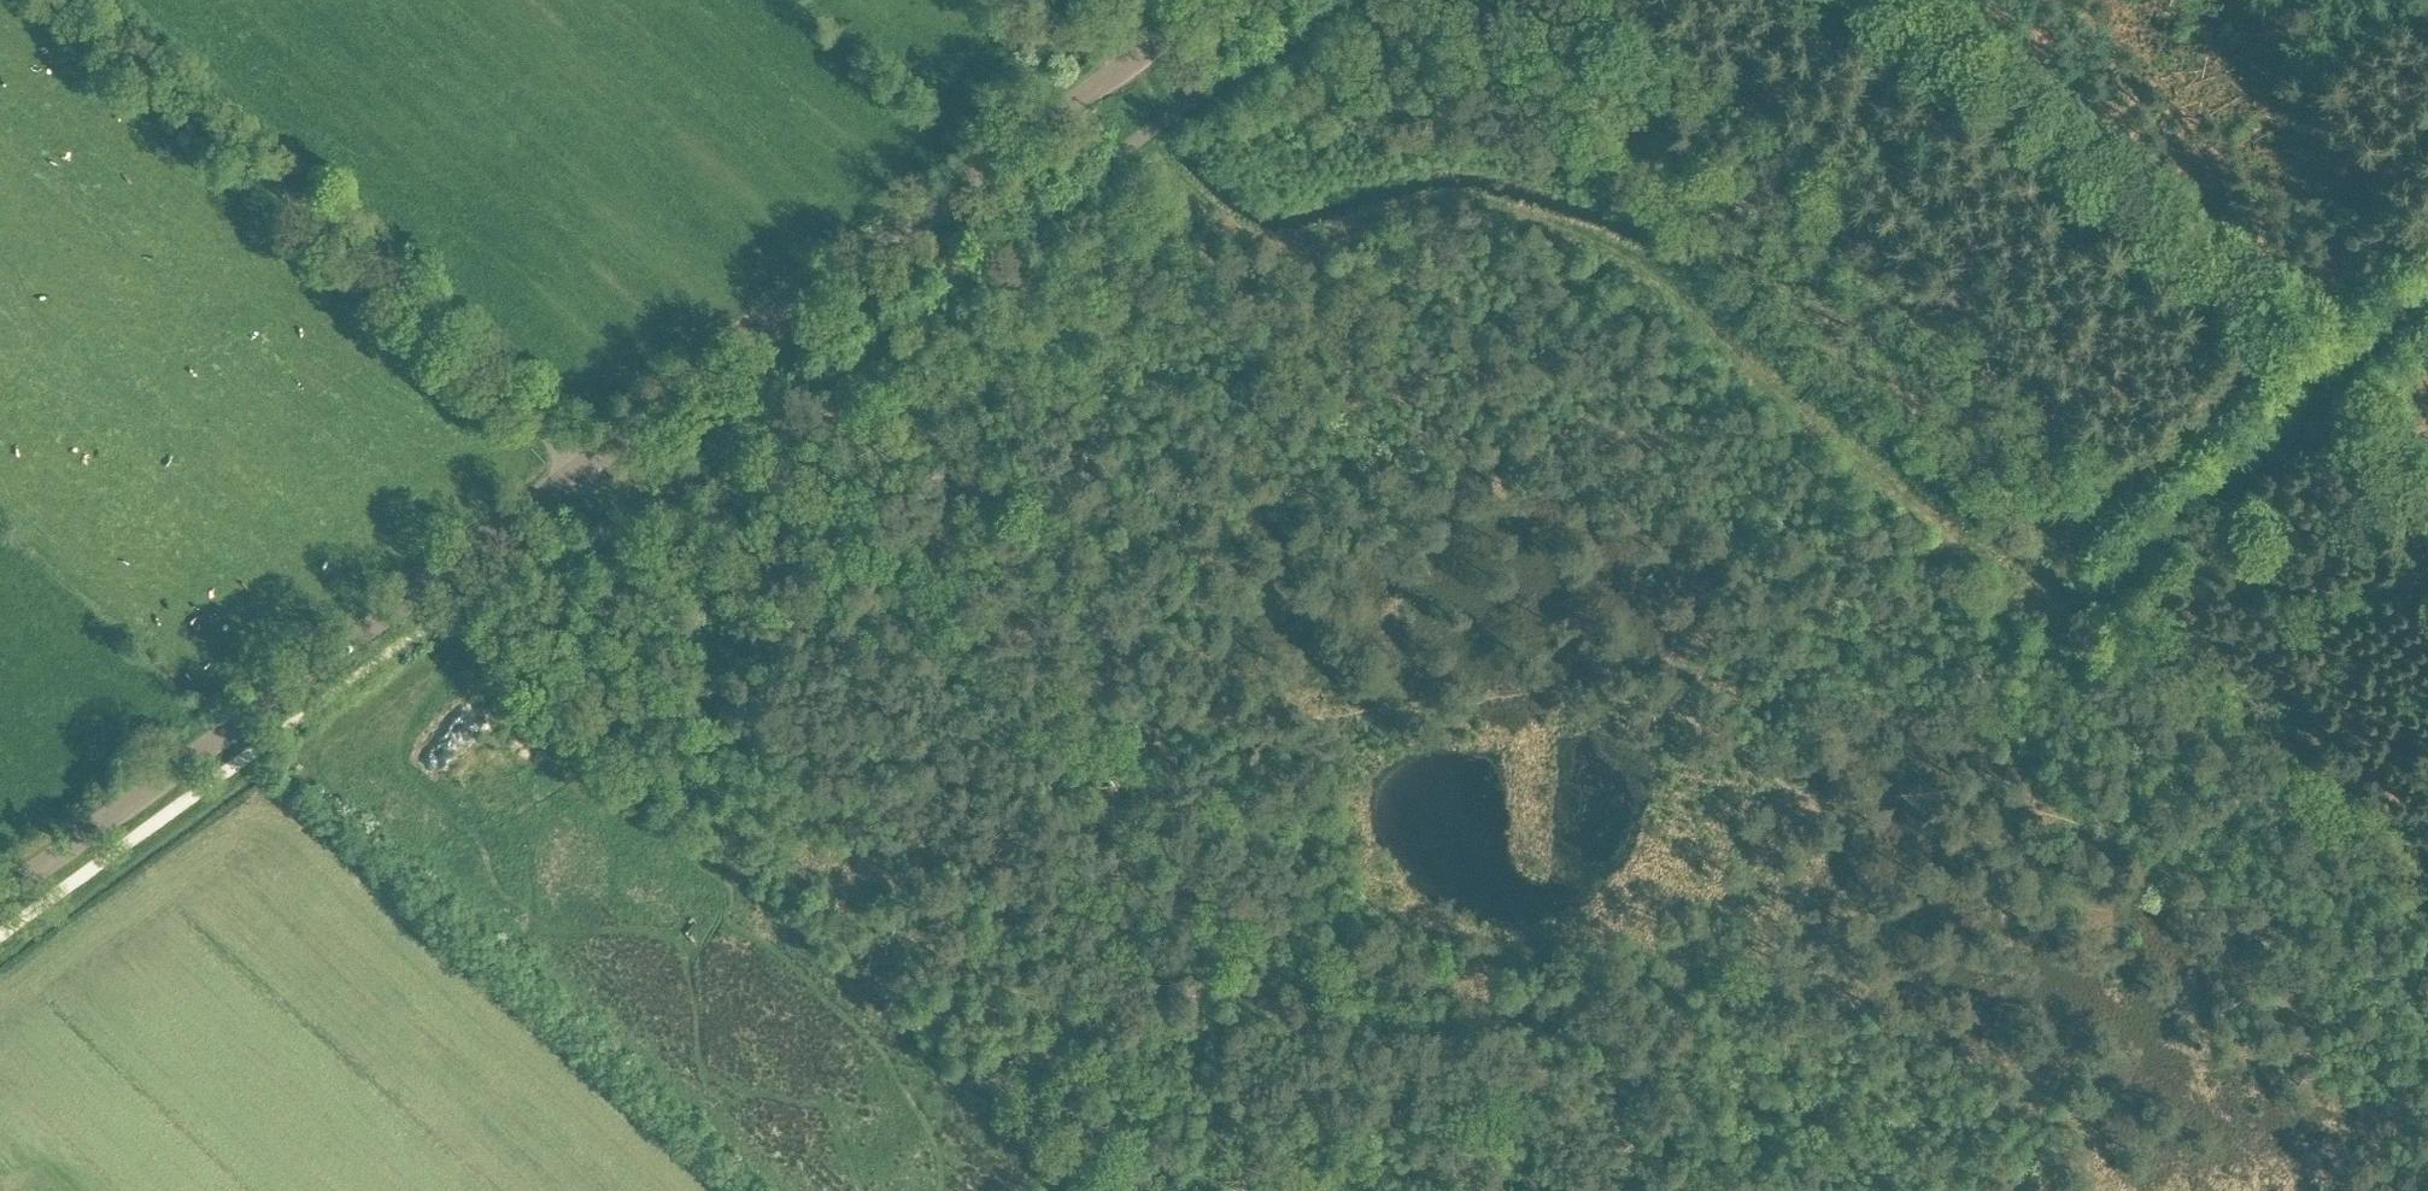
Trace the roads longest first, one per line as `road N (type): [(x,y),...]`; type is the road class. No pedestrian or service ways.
road 1 (tertiary): [(0,894),(1216,0)]

